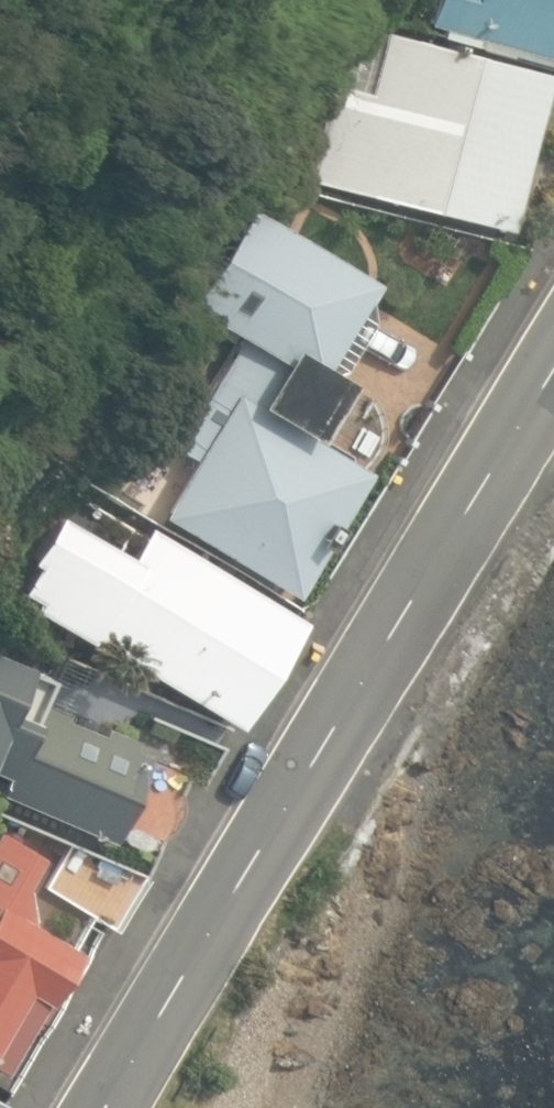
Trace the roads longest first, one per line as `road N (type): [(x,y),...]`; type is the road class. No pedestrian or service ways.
road 1 (residential): [(553,374),(107,1107)]

